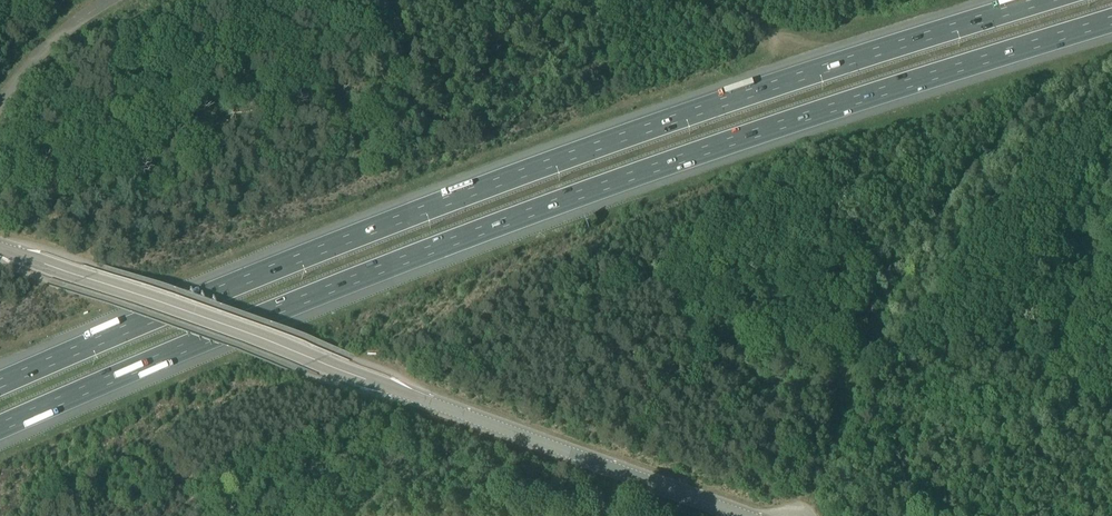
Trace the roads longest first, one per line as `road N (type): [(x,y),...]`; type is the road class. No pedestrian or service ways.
road 1 (motorway): [(0,428),(474,233),(1111,19)]
road 2 (motorway): [(1043,0),(464,196),(0,385)]
road 3 (tertiary): [(745,515),(0,248)]
road 4 (track): [(807,508),(837,423),(832,383)]

